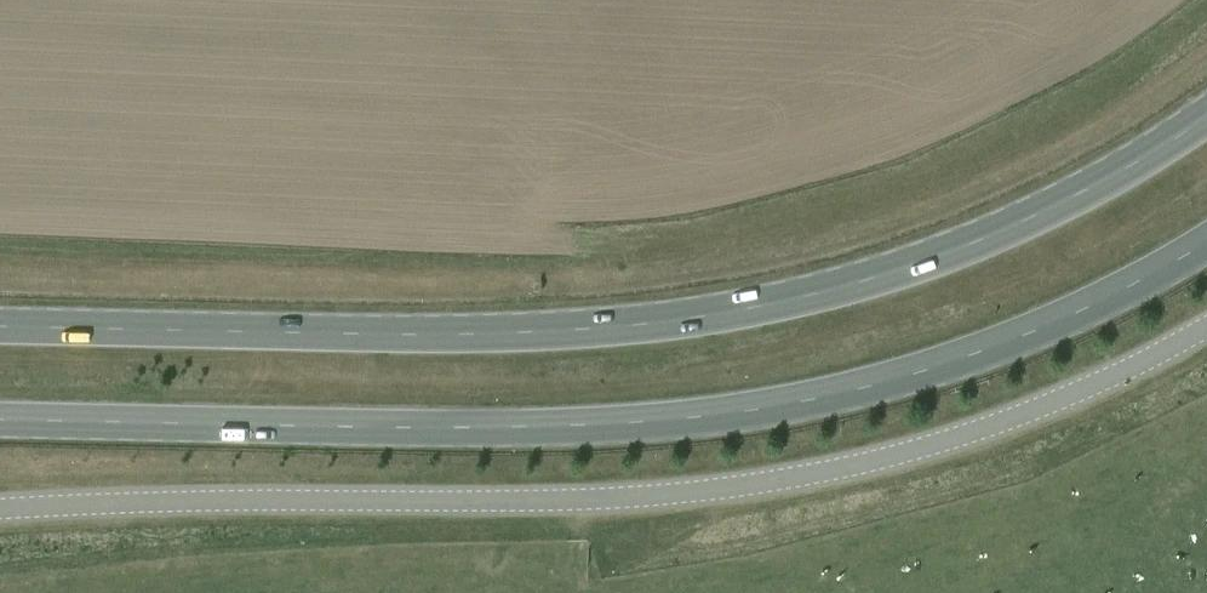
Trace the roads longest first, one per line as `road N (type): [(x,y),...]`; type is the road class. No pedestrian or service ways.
road 1 (primary): [(1206,115),(1135,164),(997,233),(858,282),(710,315),(500,334),(0,326)]
road 2 (primary): [(0,419),(467,428),(739,412),(985,350),(1094,306),(1206,241)]
road 3 (unclassified): [(0,509),(614,498),(772,480),(988,426),(1206,326)]

